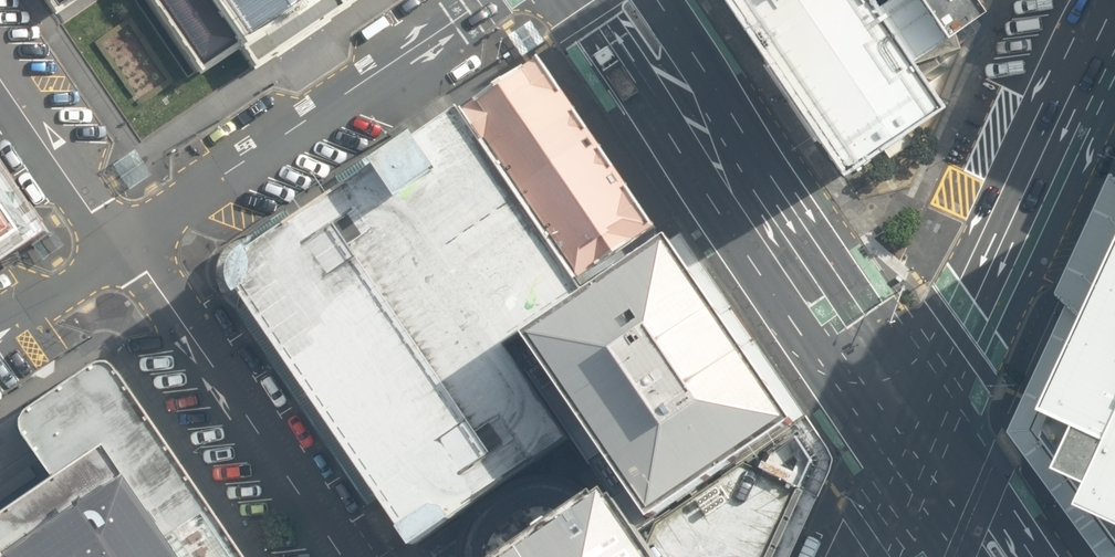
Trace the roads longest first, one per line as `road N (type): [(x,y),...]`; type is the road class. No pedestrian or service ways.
road 1 (secondary): [(620,0),(915,436)]
road 2 (secondary): [(1114,20),(915,436)]
road 3 (residential): [(123,246),(498,0)]
road 4 (residential): [(123,246),(145,267),(334,556)]
road 5 (residential): [(0,80),(123,246)]
road 6 (residential): [(0,329),(123,246)]
road 7 (secondary): [(915,436),(997,556)]
road 8 (secondary): [(915,436),(856,556)]

